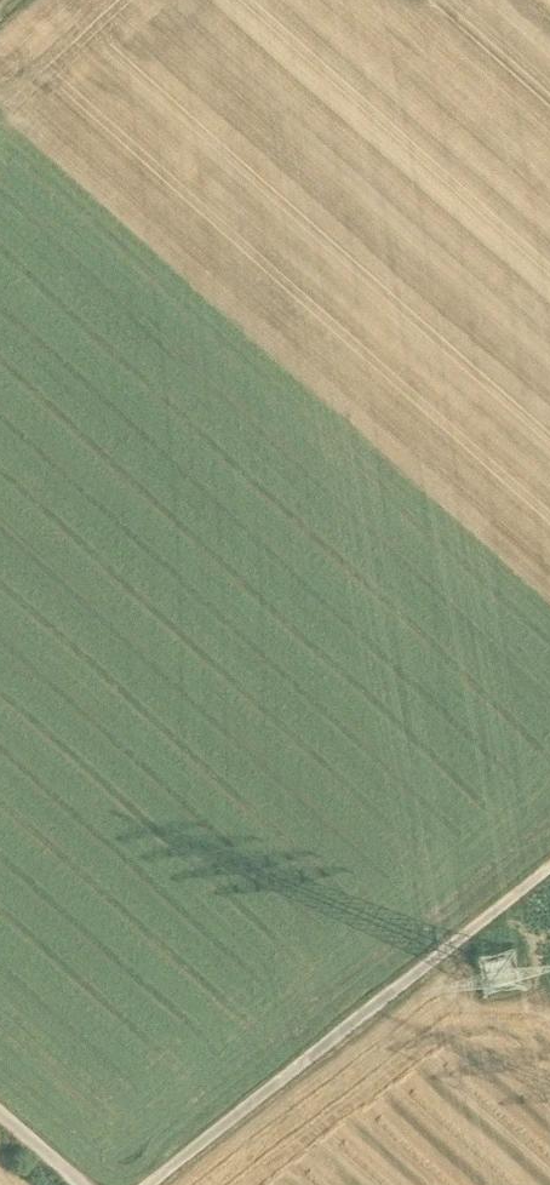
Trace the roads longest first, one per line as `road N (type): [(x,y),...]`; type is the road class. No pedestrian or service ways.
road 1 (track): [(152,1184),(549,871)]

